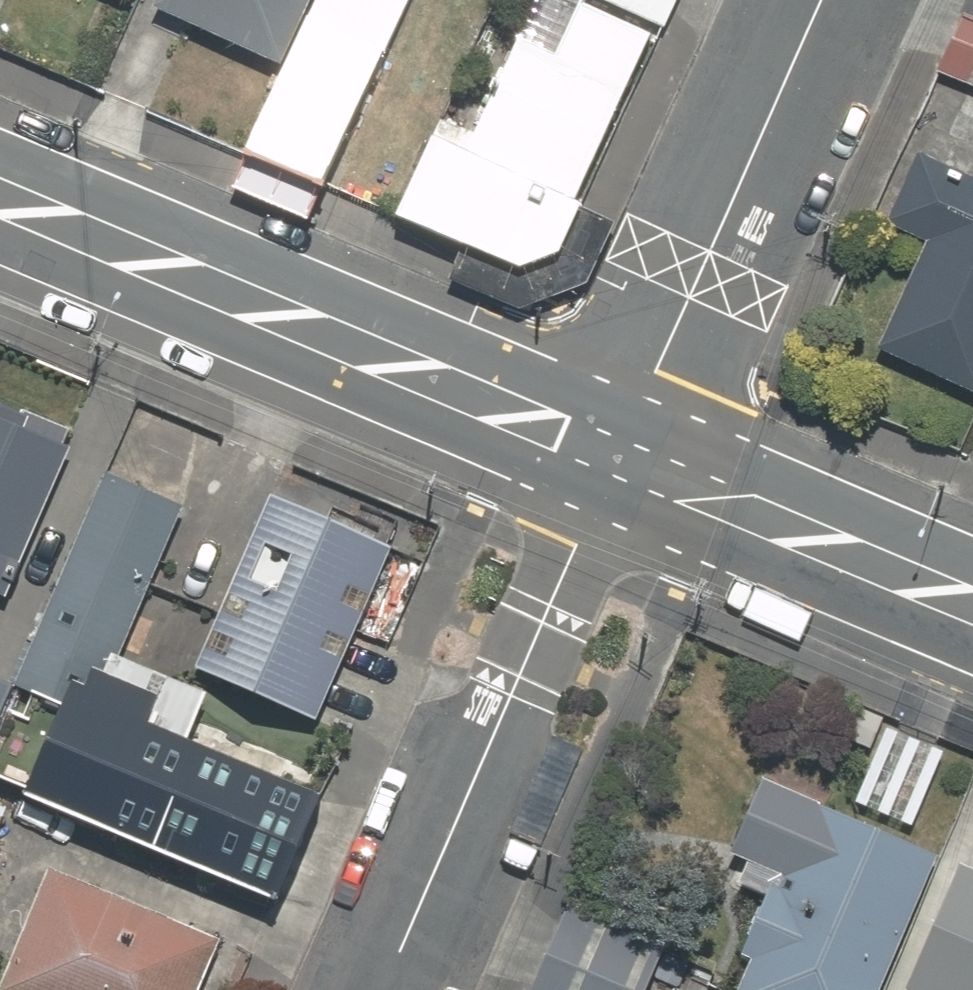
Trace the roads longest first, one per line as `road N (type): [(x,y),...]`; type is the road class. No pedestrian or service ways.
road 1 (residential): [(0,199),(617,458)]
road 2 (residential): [(617,458),(385,989)]
road 3 (residential): [(816,0),(617,458)]
road 4 (residential): [(617,458),(972,605)]

